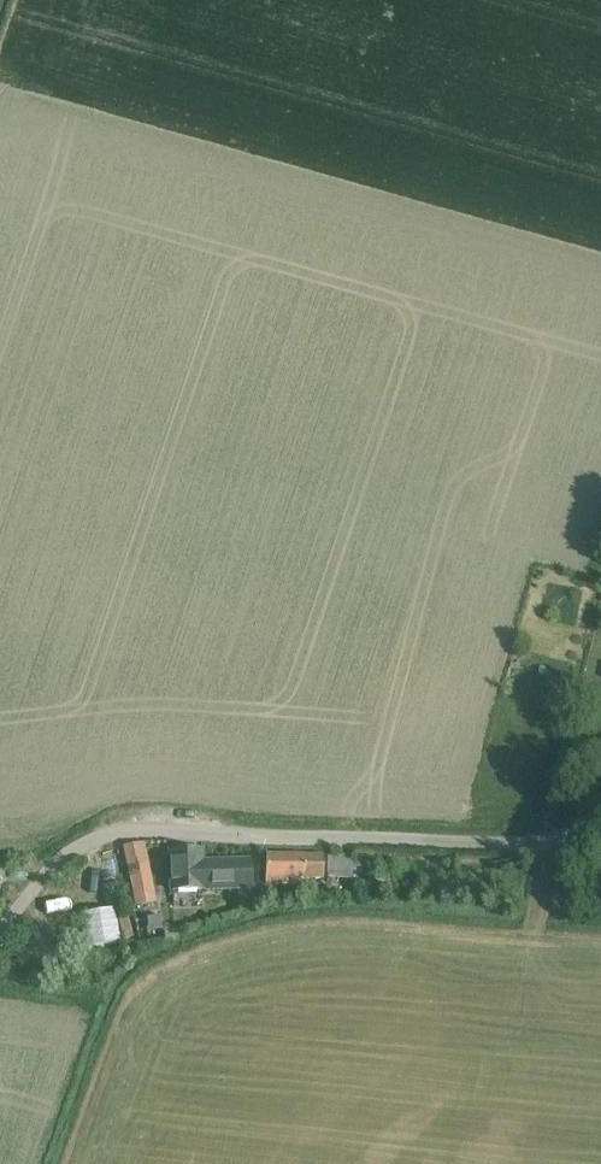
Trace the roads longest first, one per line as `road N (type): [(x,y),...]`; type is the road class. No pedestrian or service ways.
road 1 (unclassified): [(0,930),(74,849),(117,833),(525,846),(563,840),(600,814)]

